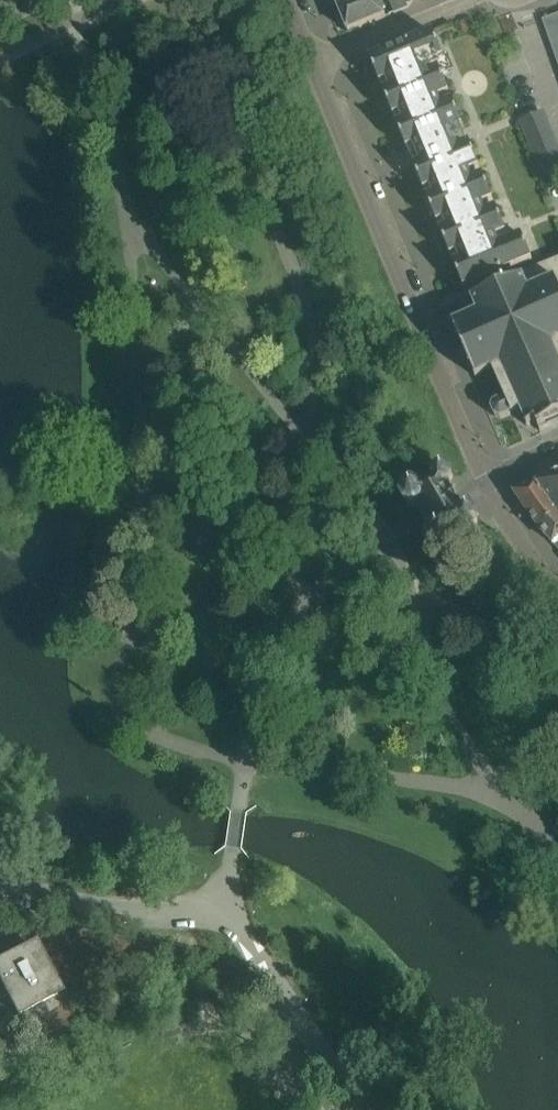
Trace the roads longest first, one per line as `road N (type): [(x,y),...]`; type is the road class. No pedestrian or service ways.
road 1 (unclassified): [(360,1109),(243,934),(220,918),(127,912),(0,887)]
road 2 (unclassified): [(488,483),(312,68)]
road 3 (unclassified): [(312,68),(469,0)]
road 4 (unclassified): [(488,483),(557,589)]

